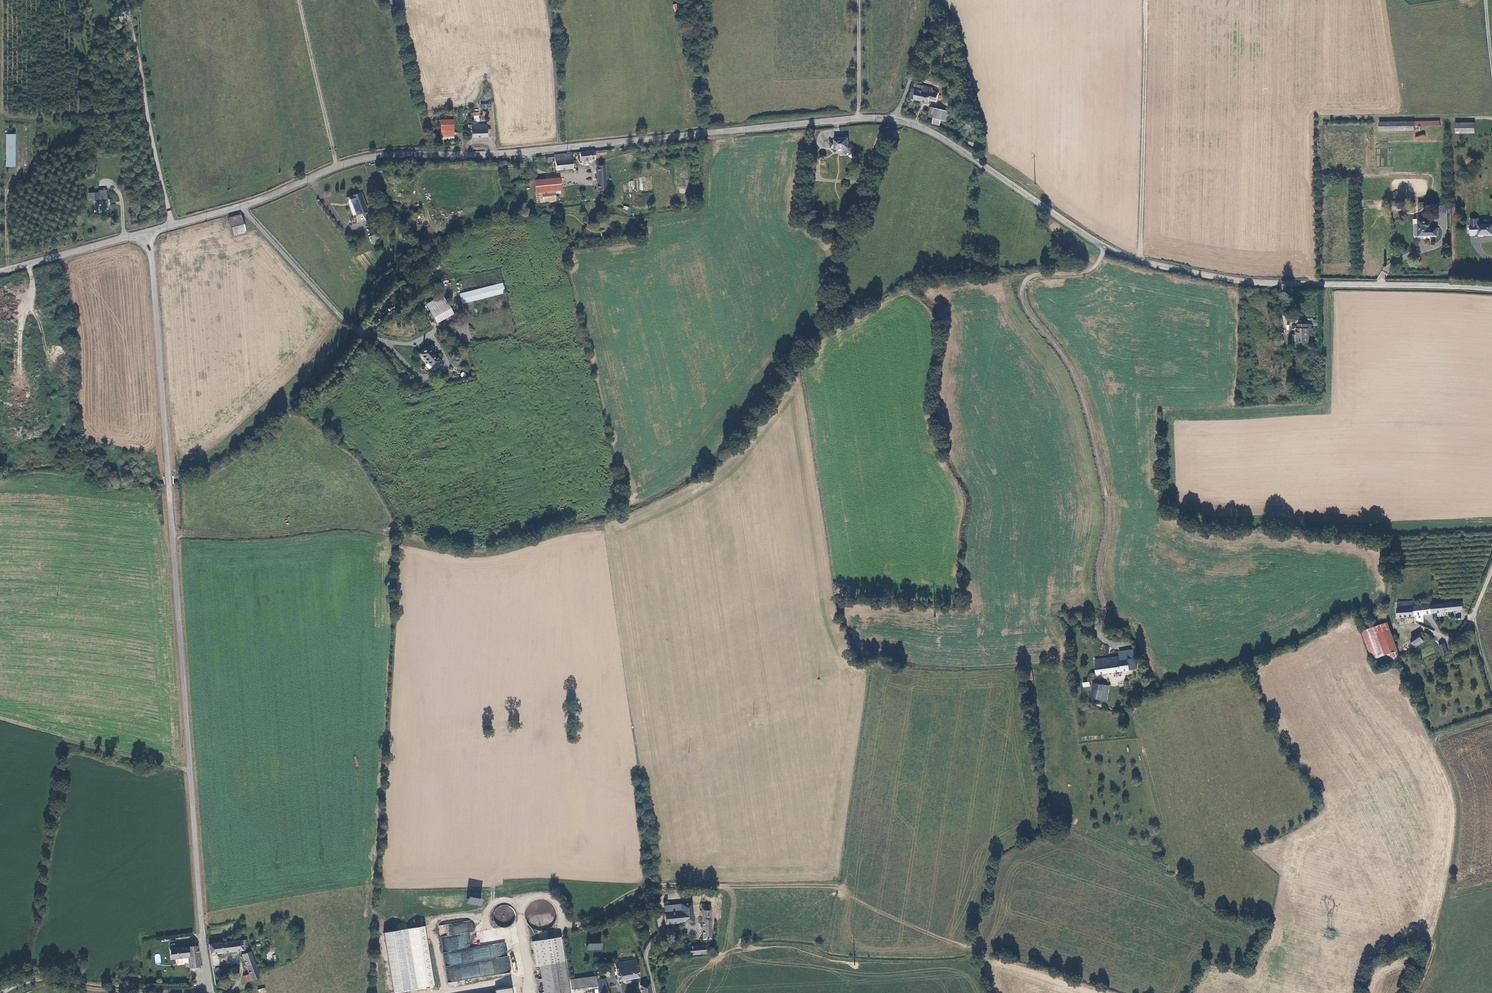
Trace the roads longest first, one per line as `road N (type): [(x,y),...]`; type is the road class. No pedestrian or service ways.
road 1 (tertiary): [(150,231),(369,157),(523,152),(878,118),(933,133),(1106,248),(1160,266),(1264,283),(1491,289)]
road 2 (unclassified): [(211,992),(150,231)]
road 3 (track): [(171,533),(270,539),(347,526),(489,554),(617,523),(724,465),(834,325)]
road 4 (track): [(1491,719),(1434,744),(1460,812),(1442,923),(1417,992)]
road 5 (track): [(243,206),(348,326),(405,353)]
road 6 (track): [(133,27),(171,225)]
road 7 (tertiary): [(0,271),(150,231)]
road 8 (track): [(895,120),(937,0)]

